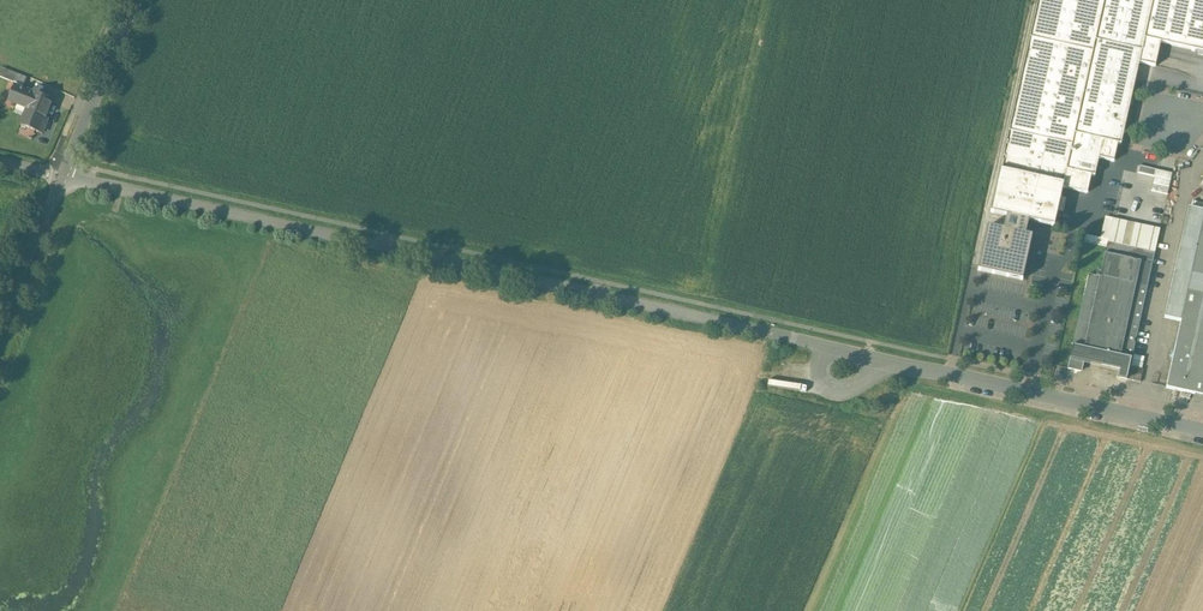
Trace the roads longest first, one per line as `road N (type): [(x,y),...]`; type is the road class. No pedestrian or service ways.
road 1 (unclassified): [(837,349),(60,176)]
road 2 (unclassified): [(1202,431),(918,368)]
road 3 (unclassified): [(60,176),(133,0)]
road 4 (unclassified): [(0,324),(60,176)]
road 5 (unclassified): [(837,349),(816,365),(816,376),(839,393),(884,371),(918,368)]

